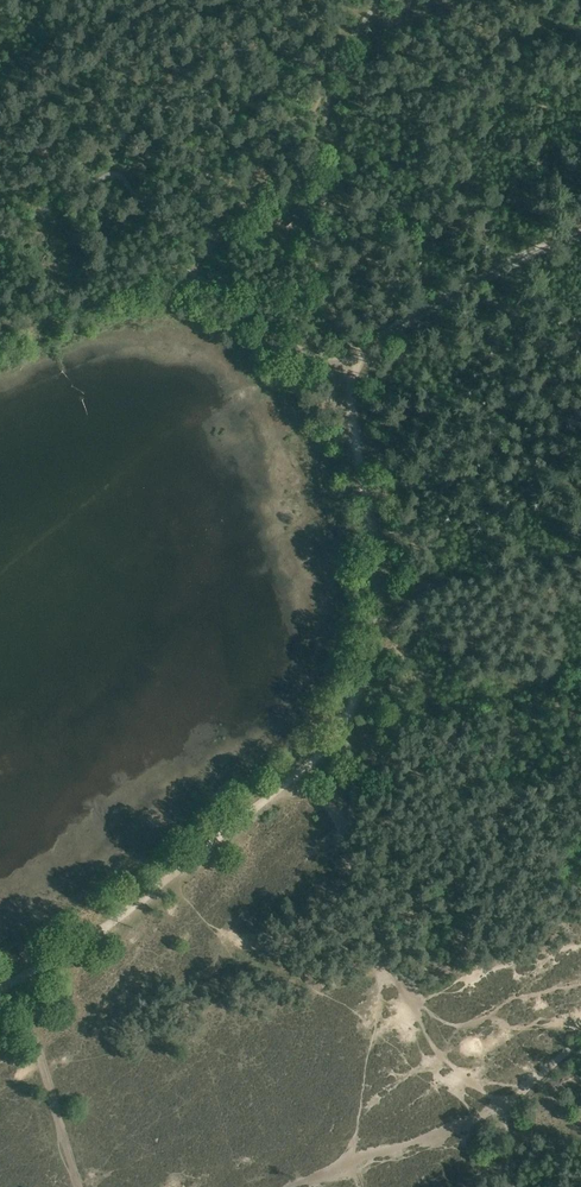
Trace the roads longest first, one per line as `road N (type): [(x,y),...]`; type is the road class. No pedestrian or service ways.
road 1 (track): [(11,979),(117,914),(327,736),(339,713)]
road 2 (track): [(339,713),(374,648),(387,591),(351,358)]
road 3 (track): [(351,358),(400,322),(580,228)]
road 4 (track): [(11,979),(72,1186)]

